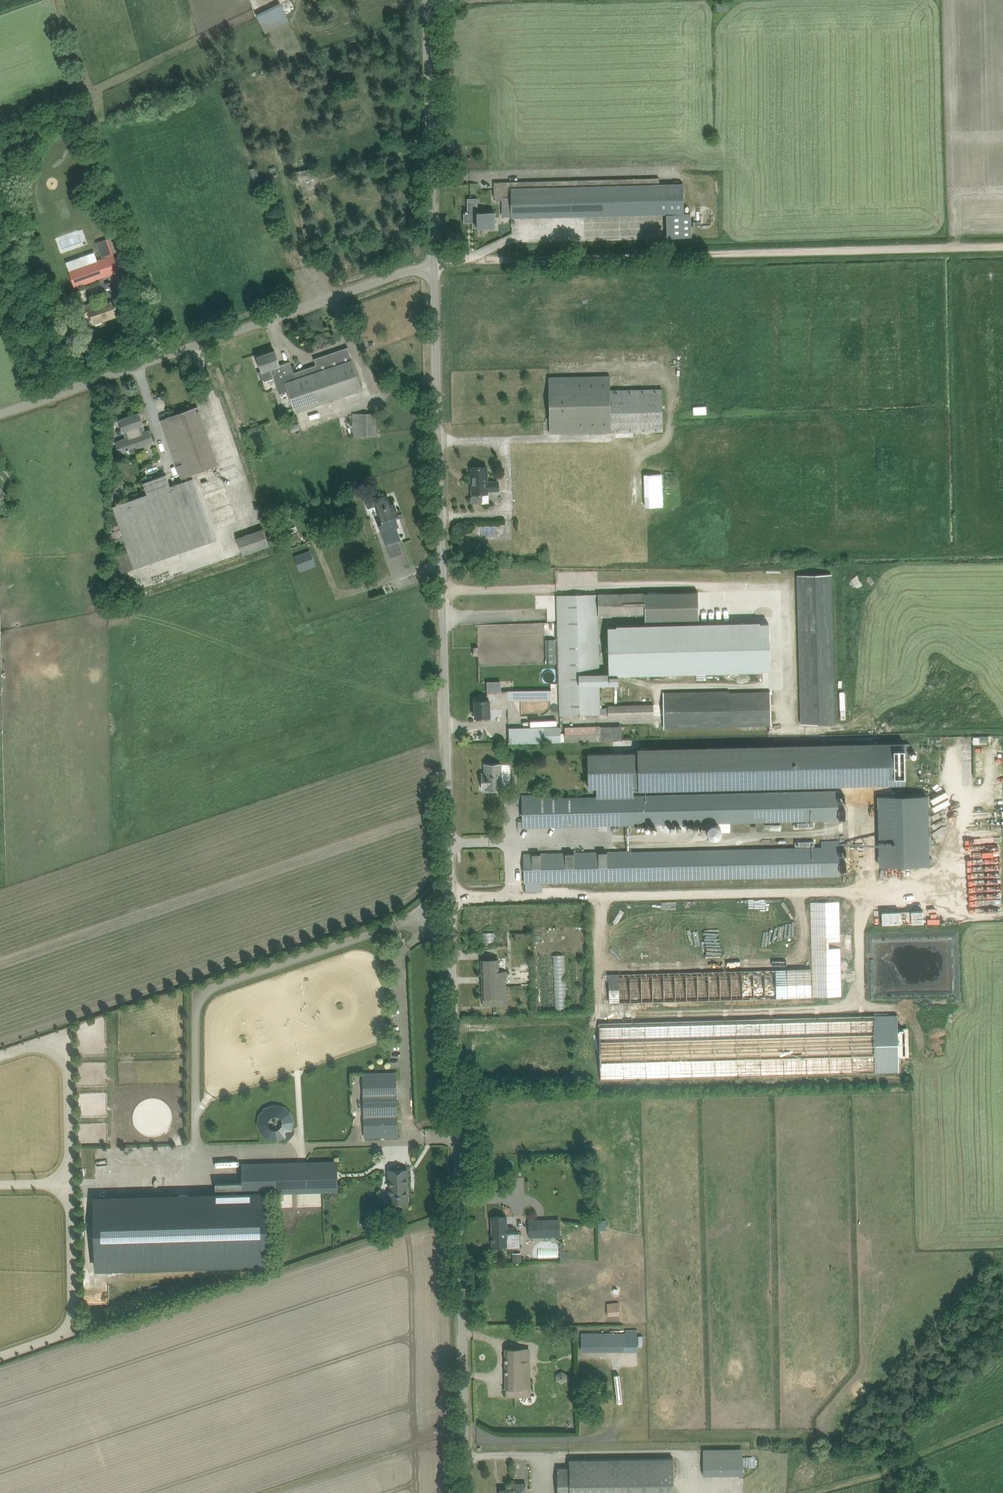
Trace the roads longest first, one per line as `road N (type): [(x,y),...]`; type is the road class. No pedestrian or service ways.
road 1 (unclassified): [(467,1492),(437,267)]
road 2 (track): [(1002,251),(437,267)]
road 3 (unclassified): [(0,415),(437,267)]
road 4 (unclassified): [(437,267),(430,0)]
road 5 (track): [(955,252),(949,0)]

